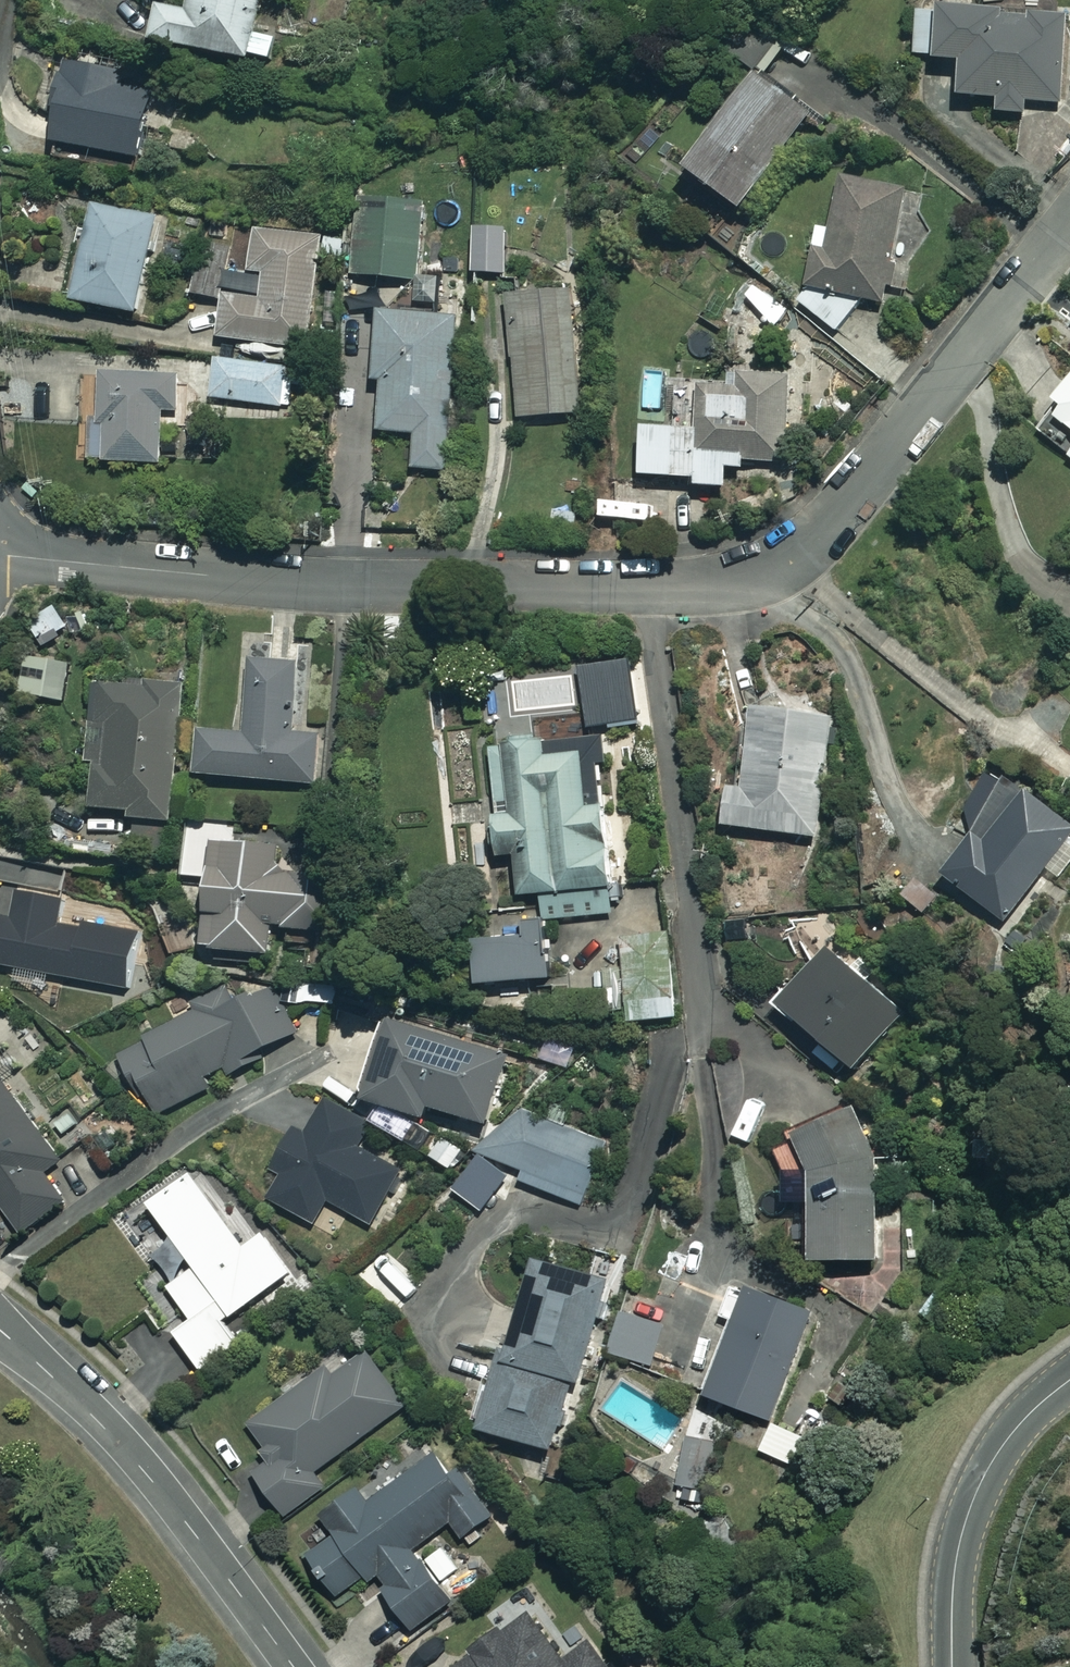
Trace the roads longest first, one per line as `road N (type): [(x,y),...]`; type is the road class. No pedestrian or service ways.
road 1 (residential): [(1069,224),(833,523),(790,558),(747,577),(700,587),(399,586),(0,555)]
road 2 (residential): [(293,1666),(144,1472),(0,1329)]
road 3 (residential): [(1069,1381),(1007,1439),(970,1510),(958,1545),(952,1666)]

